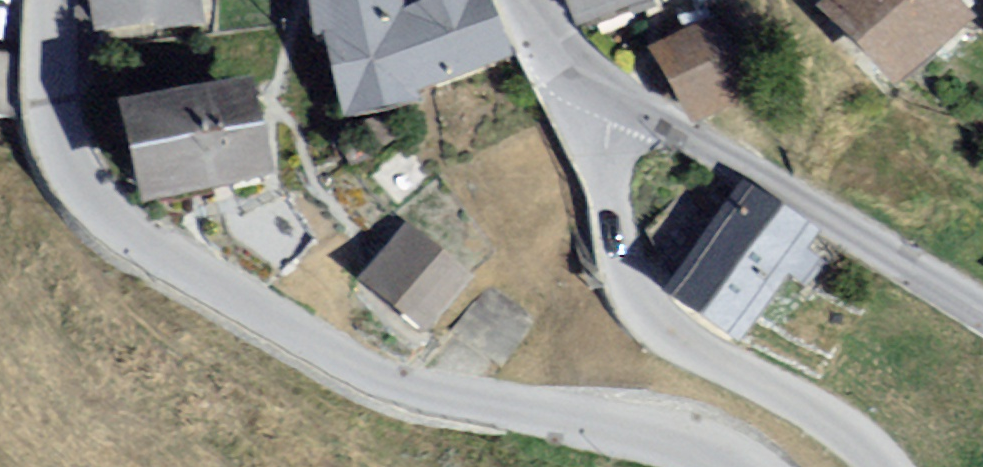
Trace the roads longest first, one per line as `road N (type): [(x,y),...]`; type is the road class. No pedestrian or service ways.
road 1 (unclassified): [(50,0),(55,117),(83,189),(154,255),(406,394),(716,453),(745,466)]
road 2 (unclassified): [(879,466),(856,443),(640,322),(603,161),(613,98)]
road 3 (tertiary): [(613,98),(829,215),(982,313)]
road 4 (tertiary): [(518,0),(542,47),(613,98)]

